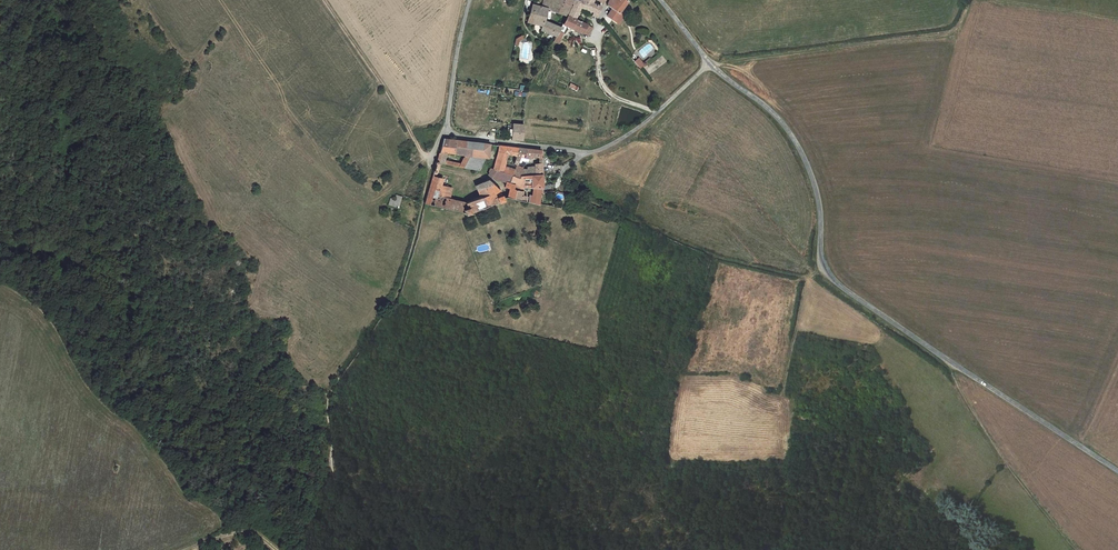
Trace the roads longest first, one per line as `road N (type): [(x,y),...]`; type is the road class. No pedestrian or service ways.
road 1 (unclassified): [(710,64),(771,111),(793,139),(817,192),(821,262),(836,282),(1117,469)]
road 2 (unclassified): [(447,127),(459,136),(593,152),(641,126),(710,64)]
road 3 (track): [(325,0),(430,158)]
road 4 (unclassified): [(469,0),(447,127)]

